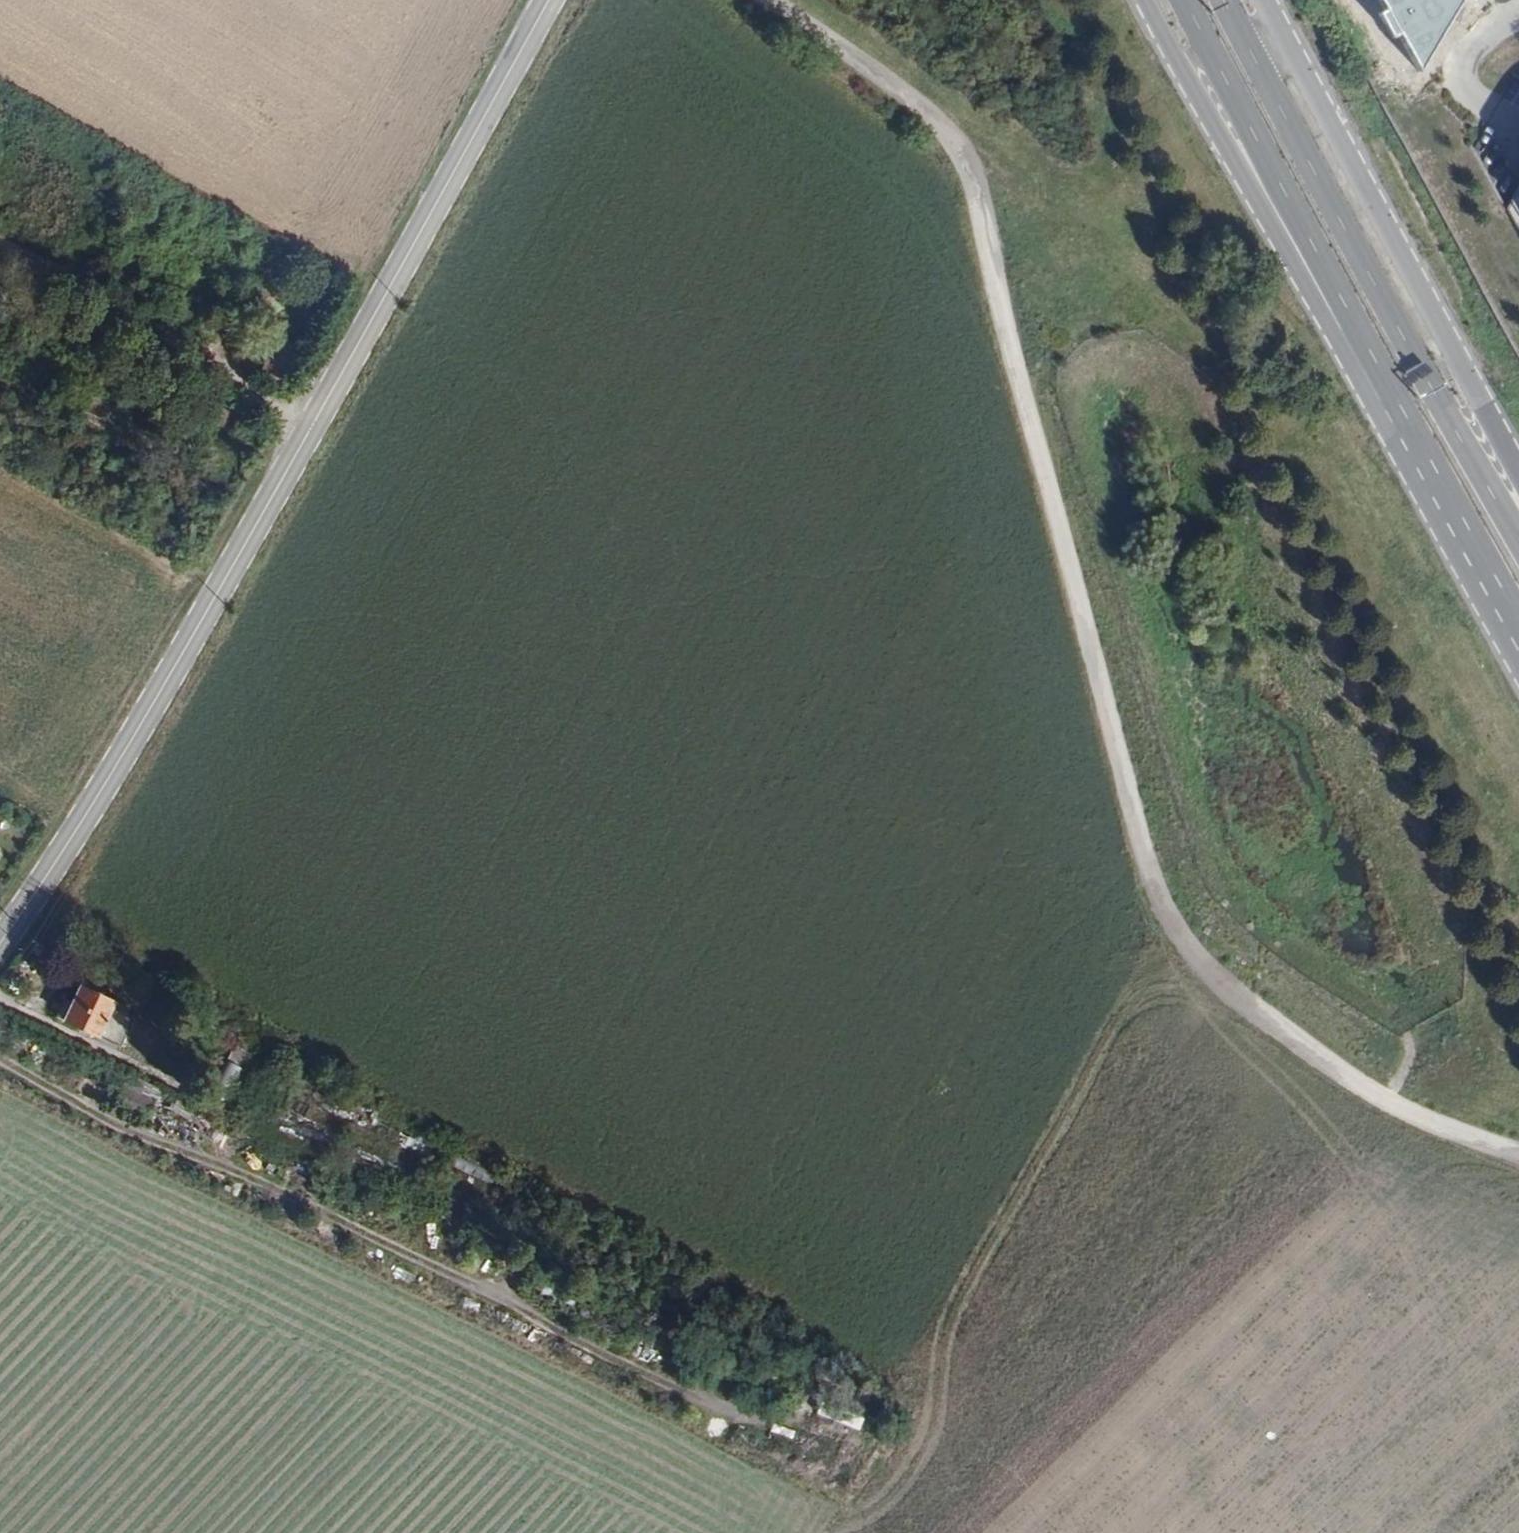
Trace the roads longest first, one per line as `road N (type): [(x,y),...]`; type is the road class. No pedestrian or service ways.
road 1 (track): [(1518,1153),(1393,1106),(1227,988),(1180,928),(1102,704),(1002,359),(961,174),(936,131),(757,0)]
road 2 (secondary): [(552,0),(31,915),(0,955)]
road 3 (primary): [(1518,530),(1223,0)]
road 4 (secondary): [(1518,474),(1266,0)]
road 5 (primary): [(1313,249),(1518,615)]
road 6 (primary): [(1149,0),(1268,217),(1313,249)]
road 7 (primary): [(1186,0),(1313,249)]

